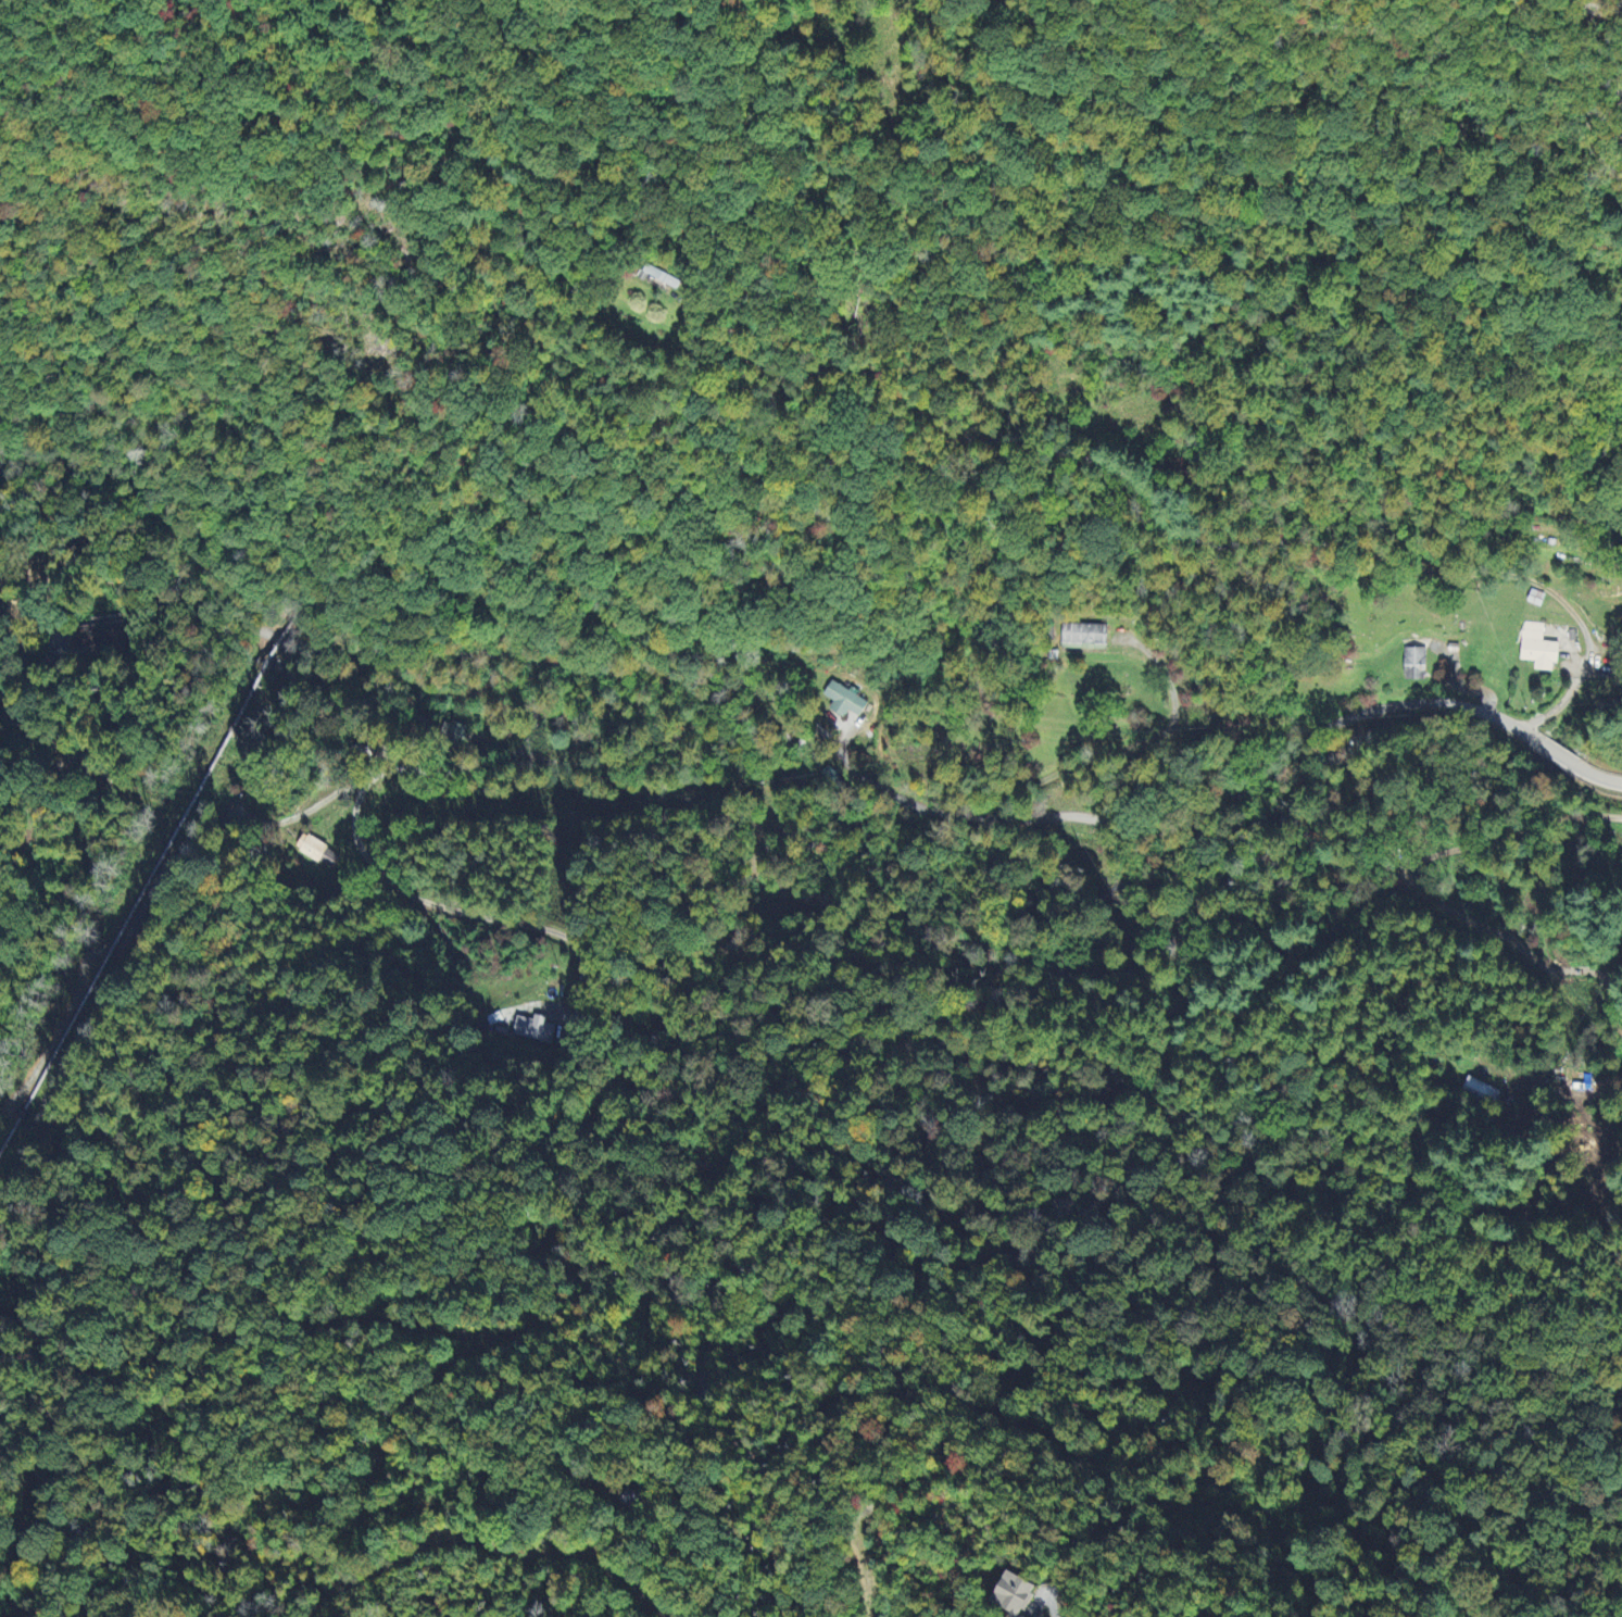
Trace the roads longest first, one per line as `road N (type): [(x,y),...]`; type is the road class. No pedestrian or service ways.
road 1 (residential): [(1621,755),(1611,757),(1481,694),(1380,701),(1193,814),(1029,819),(916,791),(741,677),(617,649),(294,632),(216,587),(109,485),(0,459)]
road 2 (residential): [(1531,719),(1564,692),(1580,654),(1567,612),(1512,586),(1424,573),(1374,551),(1202,537),(1170,524),(1117,466),(1021,439),(951,436),(873,374),(772,372),(743,353),(702,304)]
road 3 (residential): [(314,1616),(328,1596),(442,1540),(591,1565),(667,1616)]
road 4 (residential): [(868,1616),(866,1537),(875,1507),(910,1478),(978,1469)]

